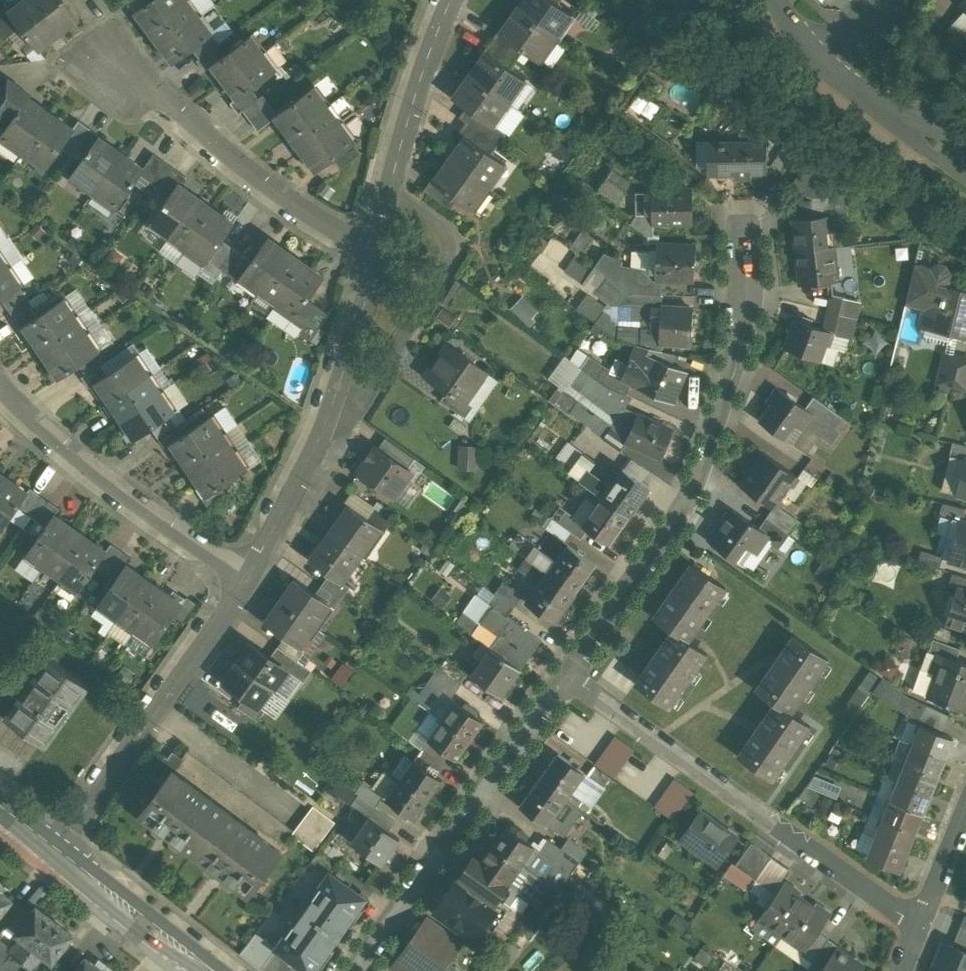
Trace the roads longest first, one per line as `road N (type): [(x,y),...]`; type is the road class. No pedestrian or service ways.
road 1 (residential): [(562,678),(698,478),(741,337),(743,237)]
road 2 (residential): [(919,926),(562,678)]
road 3 (residential): [(377,261),(180,117),(85,30)]
road 4 (residential): [(353,970),(562,678)]
road 5 (residential): [(245,584),(323,427),(377,261)]
road 6 (residential): [(56,848),(245,584)]
road 7 (residential): [(245,584),(123,499),(0,389)]
road 8 (residential): [(377,261),(401,145),(451,0)]
road 9 (tertiary): [(216,970),(56,848)]
road 10 (tertiary): [(826,64),(965,169)]
road 11 (residential): [(965,809),(919,926)]

